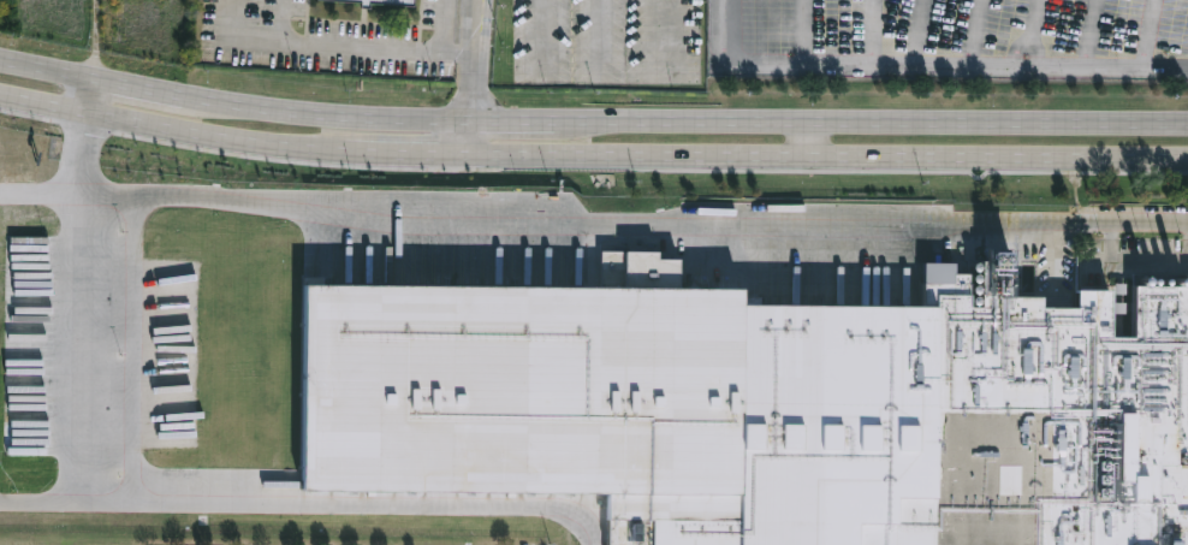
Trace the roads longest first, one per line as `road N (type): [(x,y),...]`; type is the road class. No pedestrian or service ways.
road 1 (primary): [(1187,128),(500,126),(250,109),(0,60)]
road 2 (primary): [(0,96),(309,152),(1187,162)]

